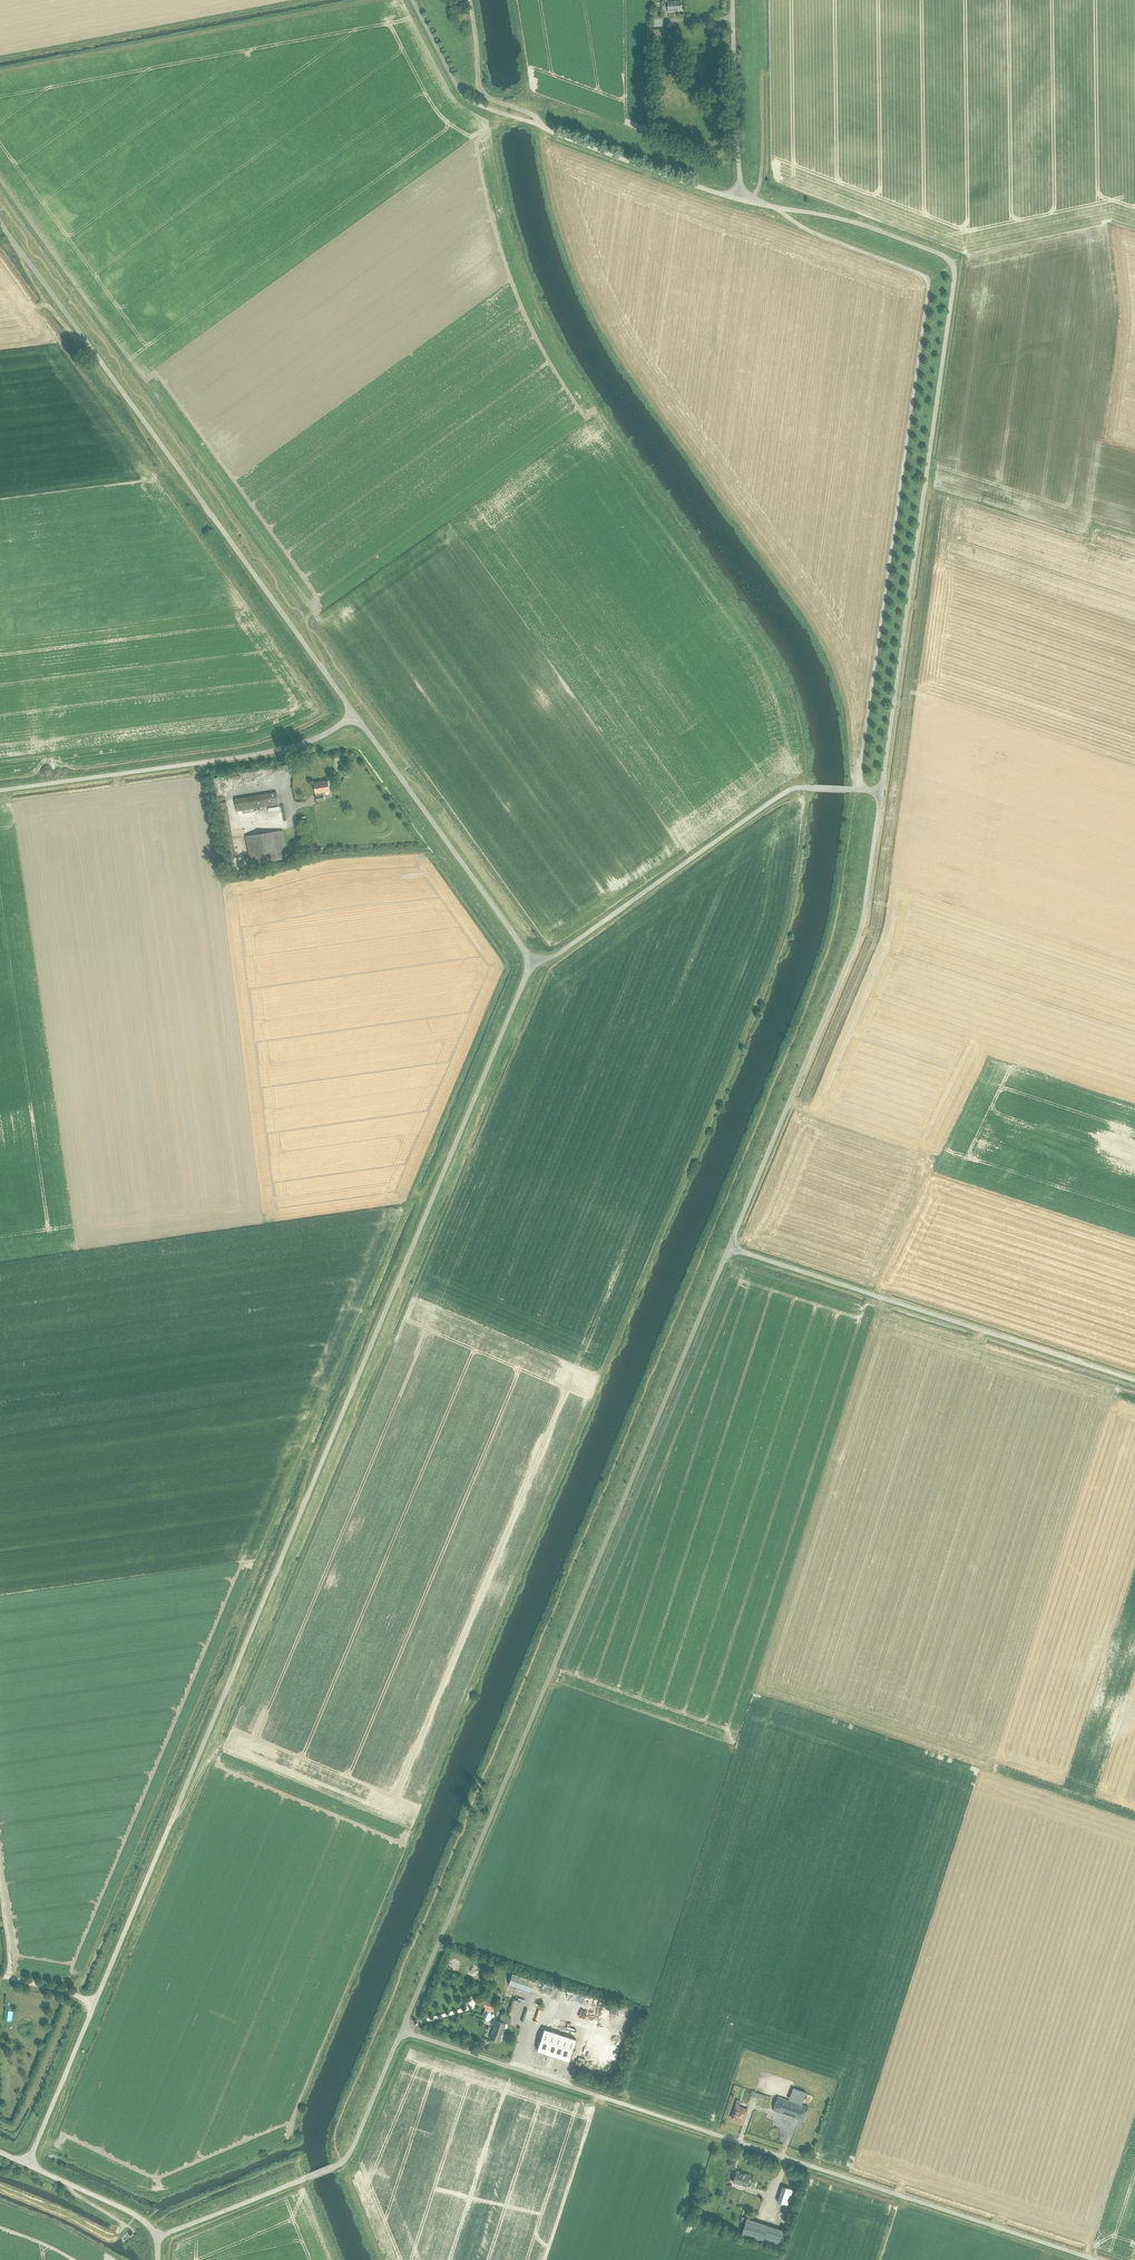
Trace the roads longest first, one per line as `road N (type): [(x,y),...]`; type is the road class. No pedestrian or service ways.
road 1 (unclassified): [(28,2165),(531,960)]
road 2 (unclassified): [(402,2031),(730,1247)]
road 3 (unclassified): [(881,790),(954,270),(931,249),(845,220),(739,197)]
road 4 (unclassified): [(1097,2259),(402,2031)]
road 5 (track): [(777,207),(811,234),(927,282),(862,789)]
road 6 (unclassified): [(355,714),(0,224)]
road 7 (unclassified): [(730,1247),(860,934),(881,790)]
road 8 (unclassified): [(1134,1380),(730,1247)]
road 9 (unclassified): [(739,197),(552,133),(526,111),(485,96),(470,0)]
road 10 (unclassified): [(0,790),(290,748),(355,714)]
road 11 (unclassified): [(155,2237),(344,2160),(402,2031)]
road 12 (unclassified): [(813,788),(782,795),(568,949),(531,960)]
road 13 (unclassified): [(531,960),(355,714)]
road 14 (unclassified): [(739,197),(733,0)]
road 15 (unclassified): [(155,2237),(123,2208),(28,2165)]
road 16 (track): [(753,201),(762,81)]

